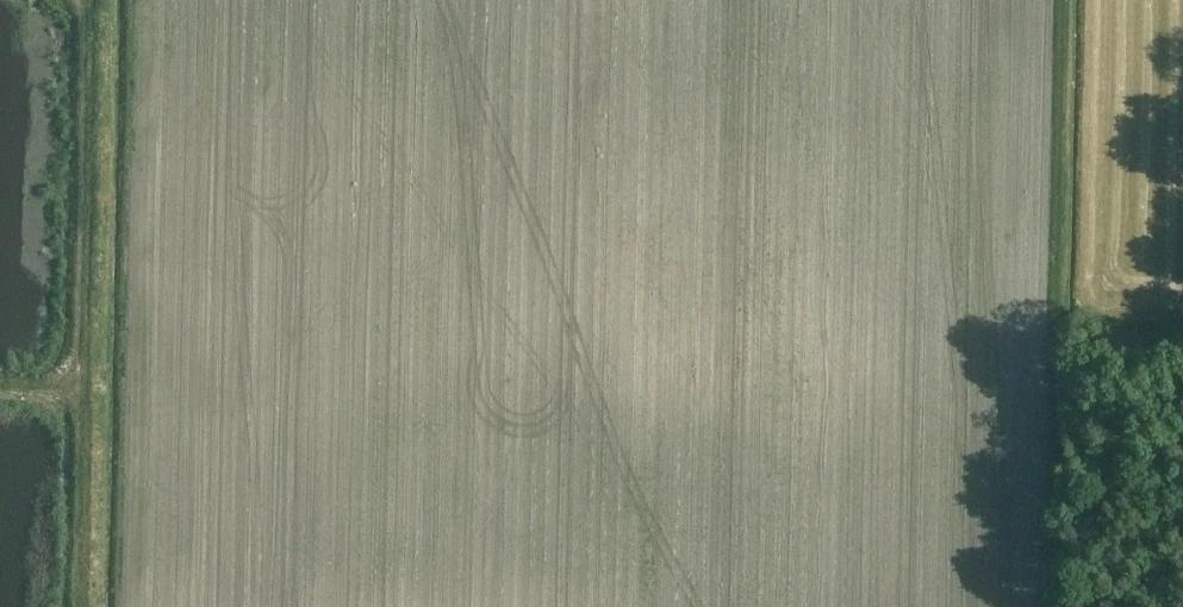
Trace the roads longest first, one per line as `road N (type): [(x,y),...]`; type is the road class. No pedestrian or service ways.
road 1 (track): [(95,0),(80,606)]

